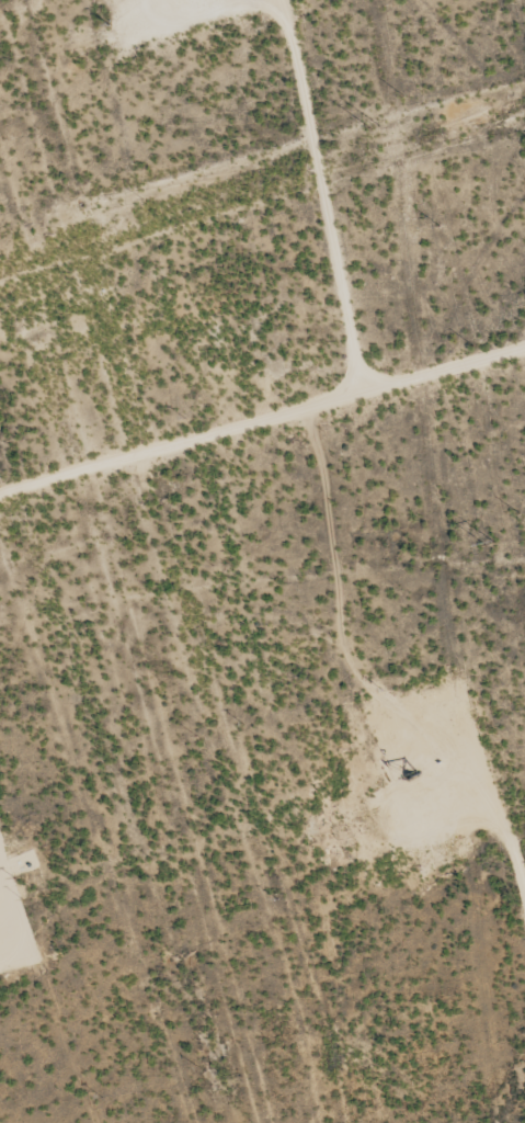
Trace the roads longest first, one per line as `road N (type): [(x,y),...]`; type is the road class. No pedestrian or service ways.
road 1 (track): [(524,340),(0,492)]

